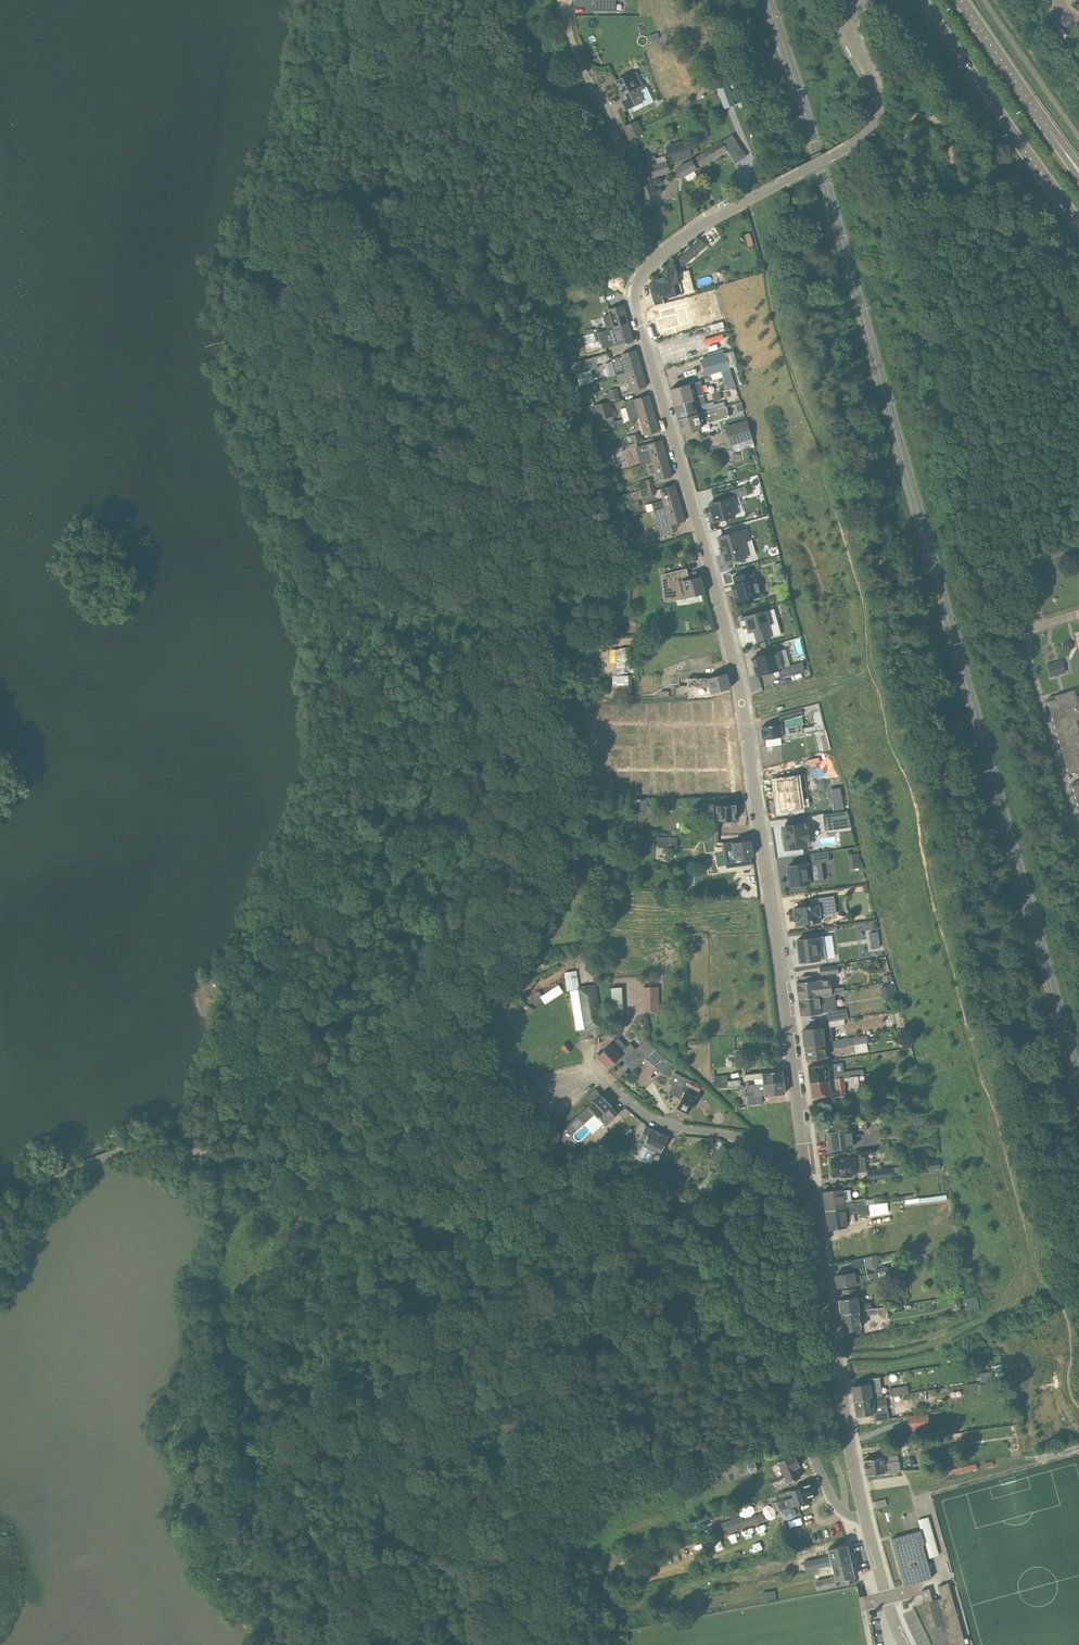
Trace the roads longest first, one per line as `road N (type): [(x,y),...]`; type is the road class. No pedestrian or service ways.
road 1 (residential): [(810,1187),(742,703),(634,303),(644,269)]
road 2 (track): [(1078,334),(1001,230),(975,227),(937,245),(1029,566)]
road 3 (residential): [(644,269),(704,223),(869,132),(877,91),(847,22),(857,0)]
road 4 (residential): [(864,1520),(810,1187)]
road 5 (unclassified): [(644,269),(634,192),(604,104),(578,61),(563,2)]
road 6 (unclassified): [(810,1187),(749,1143),(640,1112),(586,1051)]
road 7 (primary): [(931,0),(1078,214)]
road 8 (residential): [(904,1644),(864,1520)]

